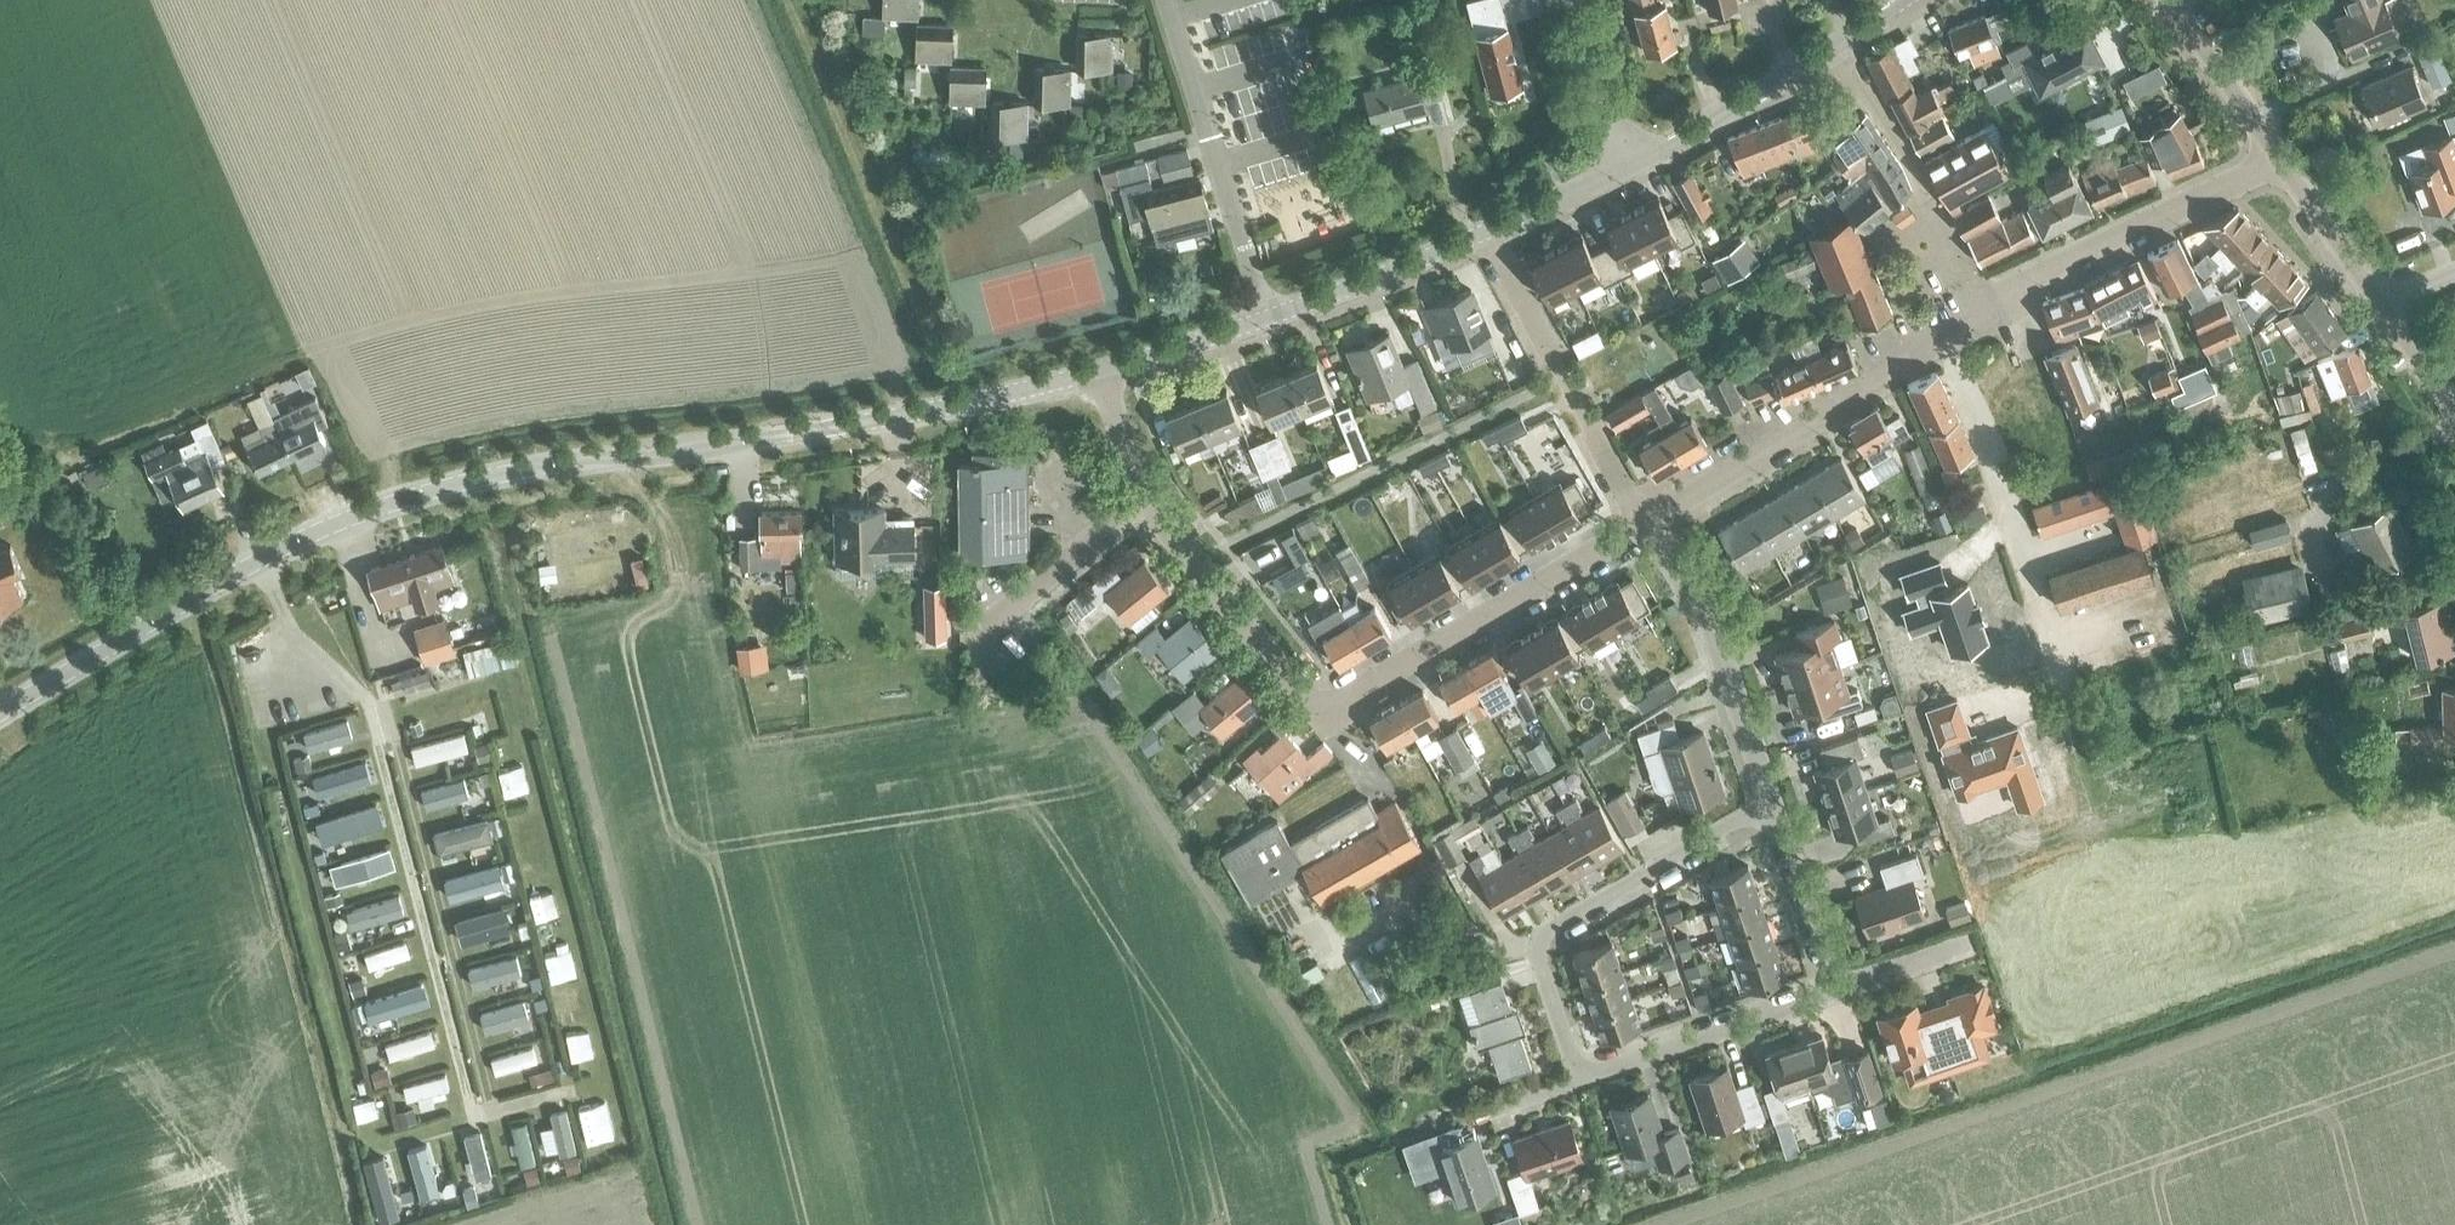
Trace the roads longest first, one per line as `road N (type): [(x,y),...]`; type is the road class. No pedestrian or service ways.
road 1 (tertiary): [(0,714),(335,522),(419,494),(539,466),(797,435),(1099,371)]
road 2 (residential): [(1764,802),(1534,938),(1580,1063),(1590,1085),(1843,993)]
road 3 (residential): [(1644,525),(1340,703),(1320,705),(1303,696),(1144,497)]
road 4 (tertiary): [(1099,371),(1267,315),(1486,227)]
road 5 (residential): [(1654,519),(1880,385),(1991,298)]
road 6 (residential): [(1644,525),(1486,227)]
road 7 (residential): [(1991,298),(2275,155)]
road 8 (residential): [(1764,802),(1698,601),(1654,519)]
road 9 (residential): [(1991,298),(1840,46)]
road 10 (tertiary): [(1625,164),(1681,143),(1840,46)]
road 11 (residential): [(971,634),(1144,497)]
road 12 (residential): [(1843,993),(1764,802)]
road 13 (residential): [(2388,311),(2275,155)]
road 14 (residential): [(2275,155),(2166,0)]
road 15 (residential): [(1625,164),(1607,131),(1572,0)]
road 16 (tertiary): [(1486,227),(1625,164)]
road 17 (residential): [(1144,497),(1099,371)]
road 18 (residential): [(1843,993),(1962,944)]

